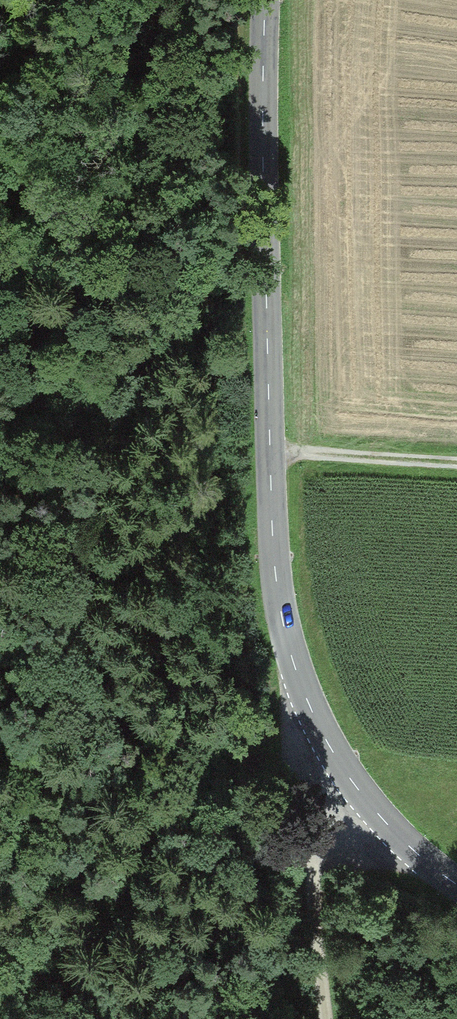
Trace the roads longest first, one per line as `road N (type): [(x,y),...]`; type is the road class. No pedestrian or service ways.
road 1 (tertiary): [(456,888),(334,764),(277,534),(274,0)]
road 2 (track): [(0,281),(73,241),(116,197),(173,0)]
road 3 (track): [(354,1018),(334,764)]
road 4 (track): [(272,453),(456,463)]

